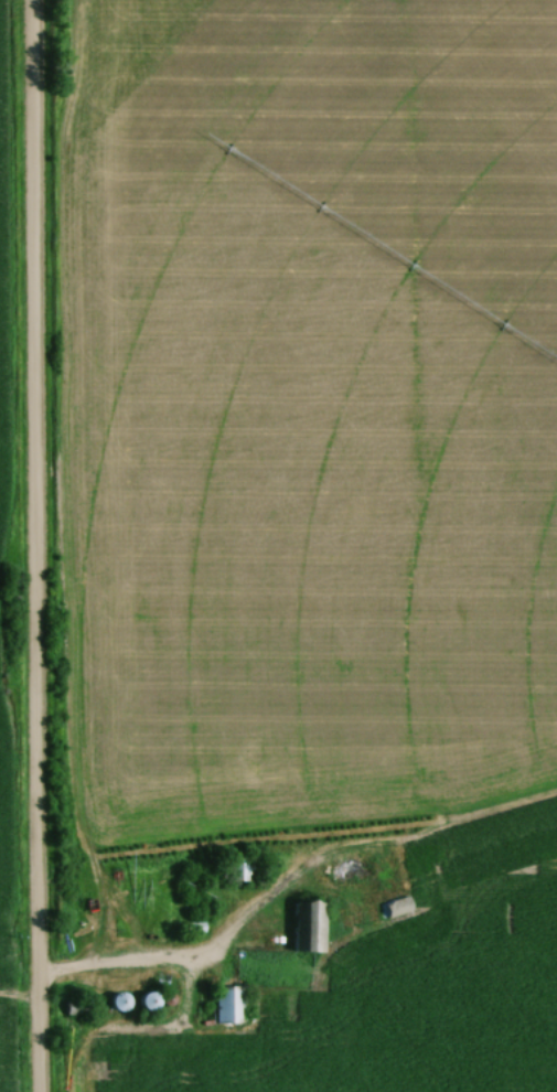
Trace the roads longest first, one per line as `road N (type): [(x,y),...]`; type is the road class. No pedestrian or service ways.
road 1 (residential): [(34,1091),(26,0)]

